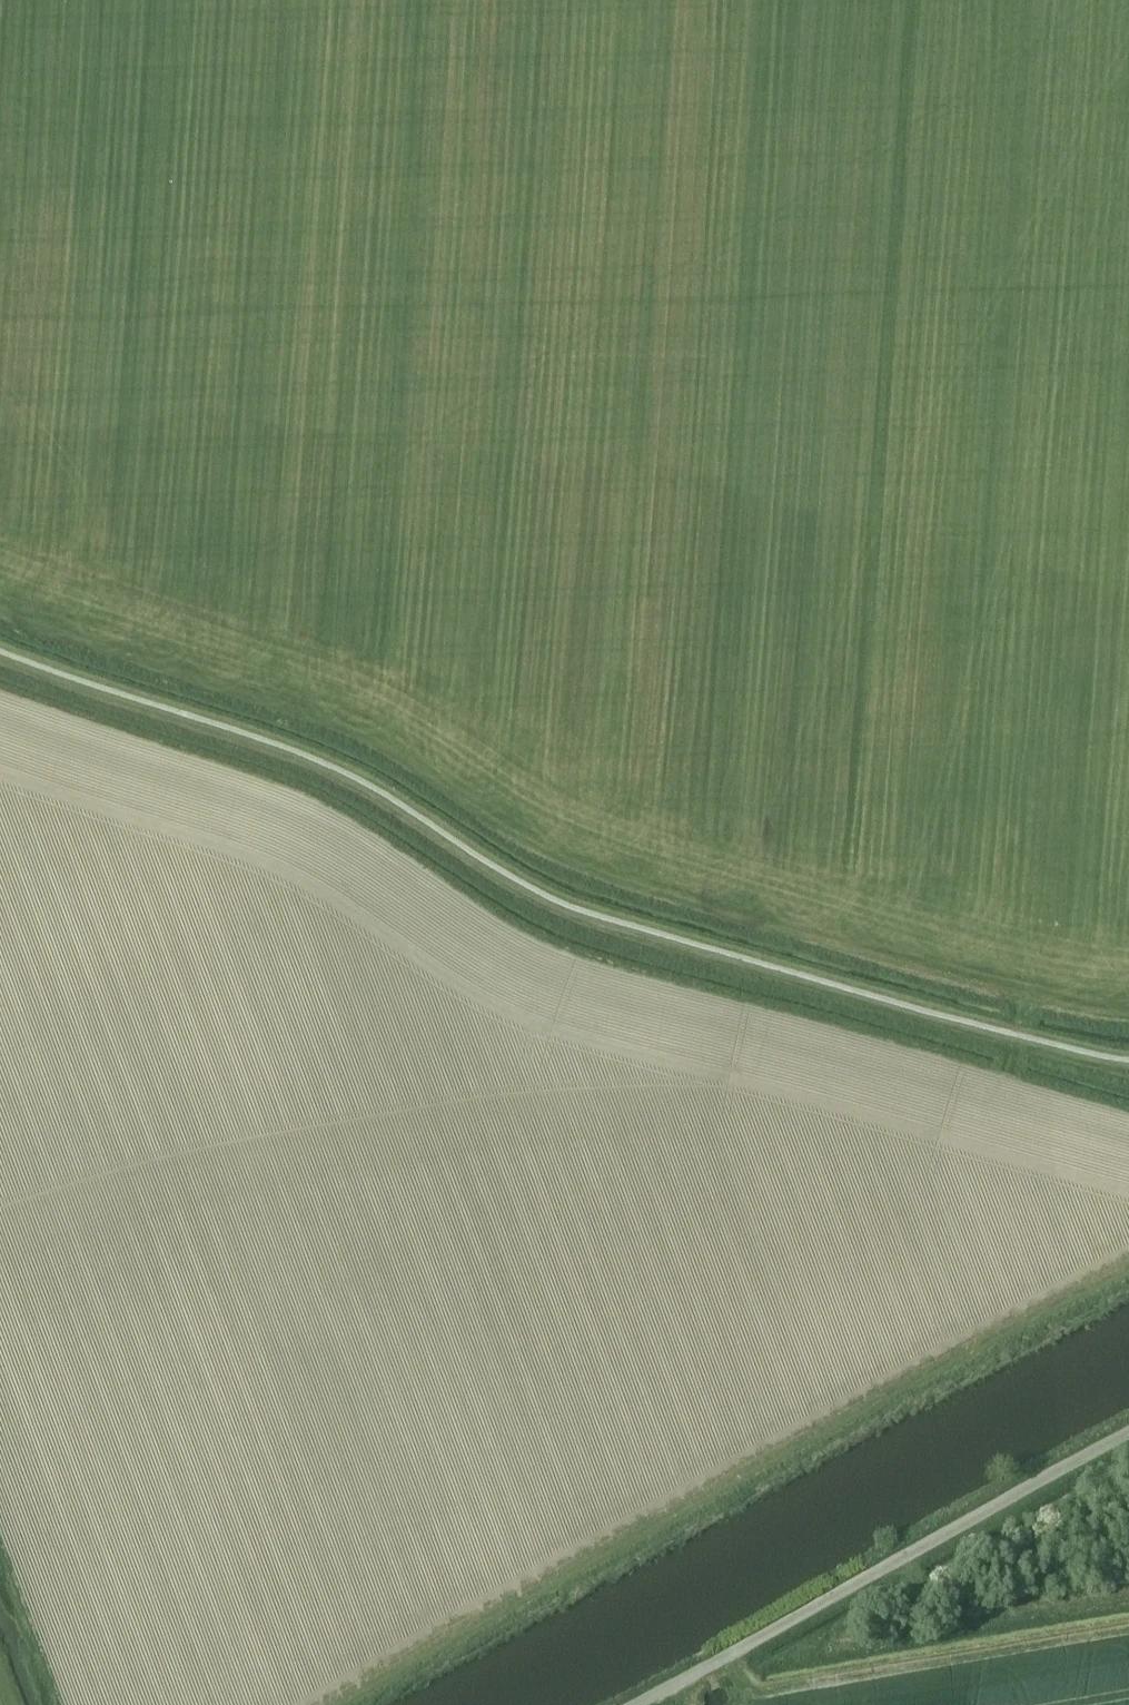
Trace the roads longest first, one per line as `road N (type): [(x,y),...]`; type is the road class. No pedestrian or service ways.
road 1 (track): [(1128,1077),(543,910),(344,784),(0,665)]
road 2 (unclassified): [(1128,1432),(634,1704)]

